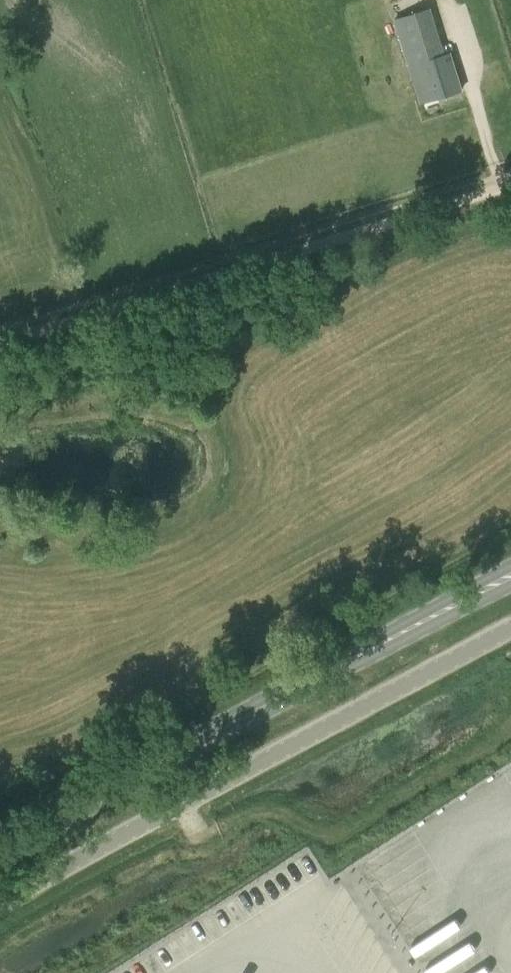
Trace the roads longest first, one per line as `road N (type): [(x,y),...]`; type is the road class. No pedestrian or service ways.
road 1 (primary): [(0,865),(510,586)]
road 2 (unclassified): [(0,902),(135,822),(510,628)]
road 3 (track): [(510,184),(0,341)]

